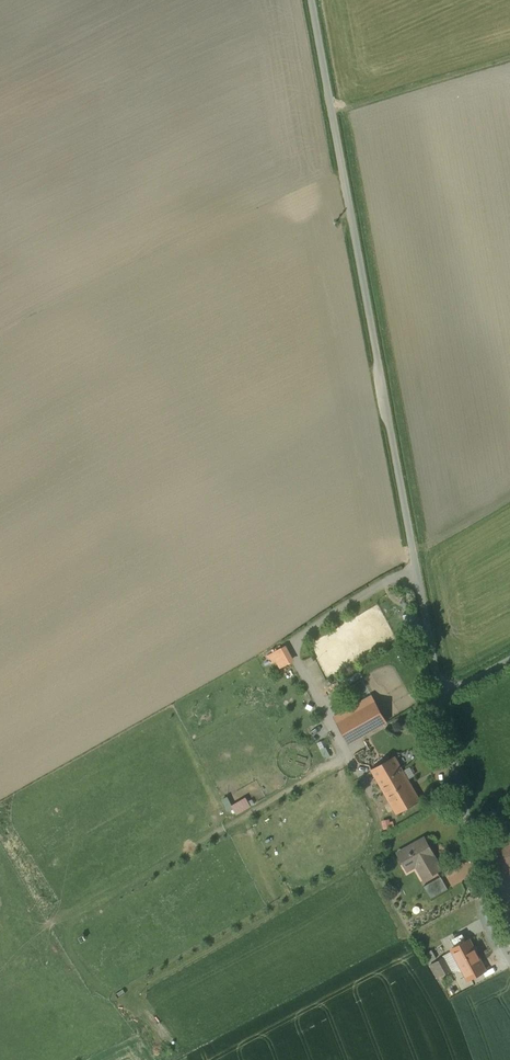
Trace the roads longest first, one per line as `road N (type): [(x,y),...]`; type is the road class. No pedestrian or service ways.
road 1 (unclassified): [(439,695),(313,0)]
road 2 (unclassified): [(509,962),(485,916),(439,695)]

